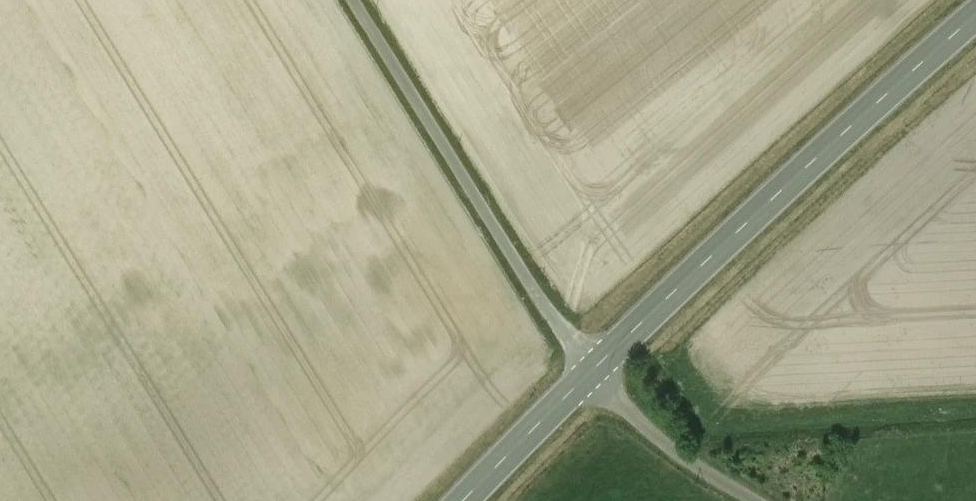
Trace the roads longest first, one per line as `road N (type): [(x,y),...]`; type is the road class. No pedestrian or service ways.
road 1 (secondary): [(975,16),(589,374)]
road 2 (unclassified): [(354,0),(589,374)]
road 3 (unclassified): [(589,374),(649,432),(753,500)]
road 4 (secondary): [(589,374),(465,500)]

